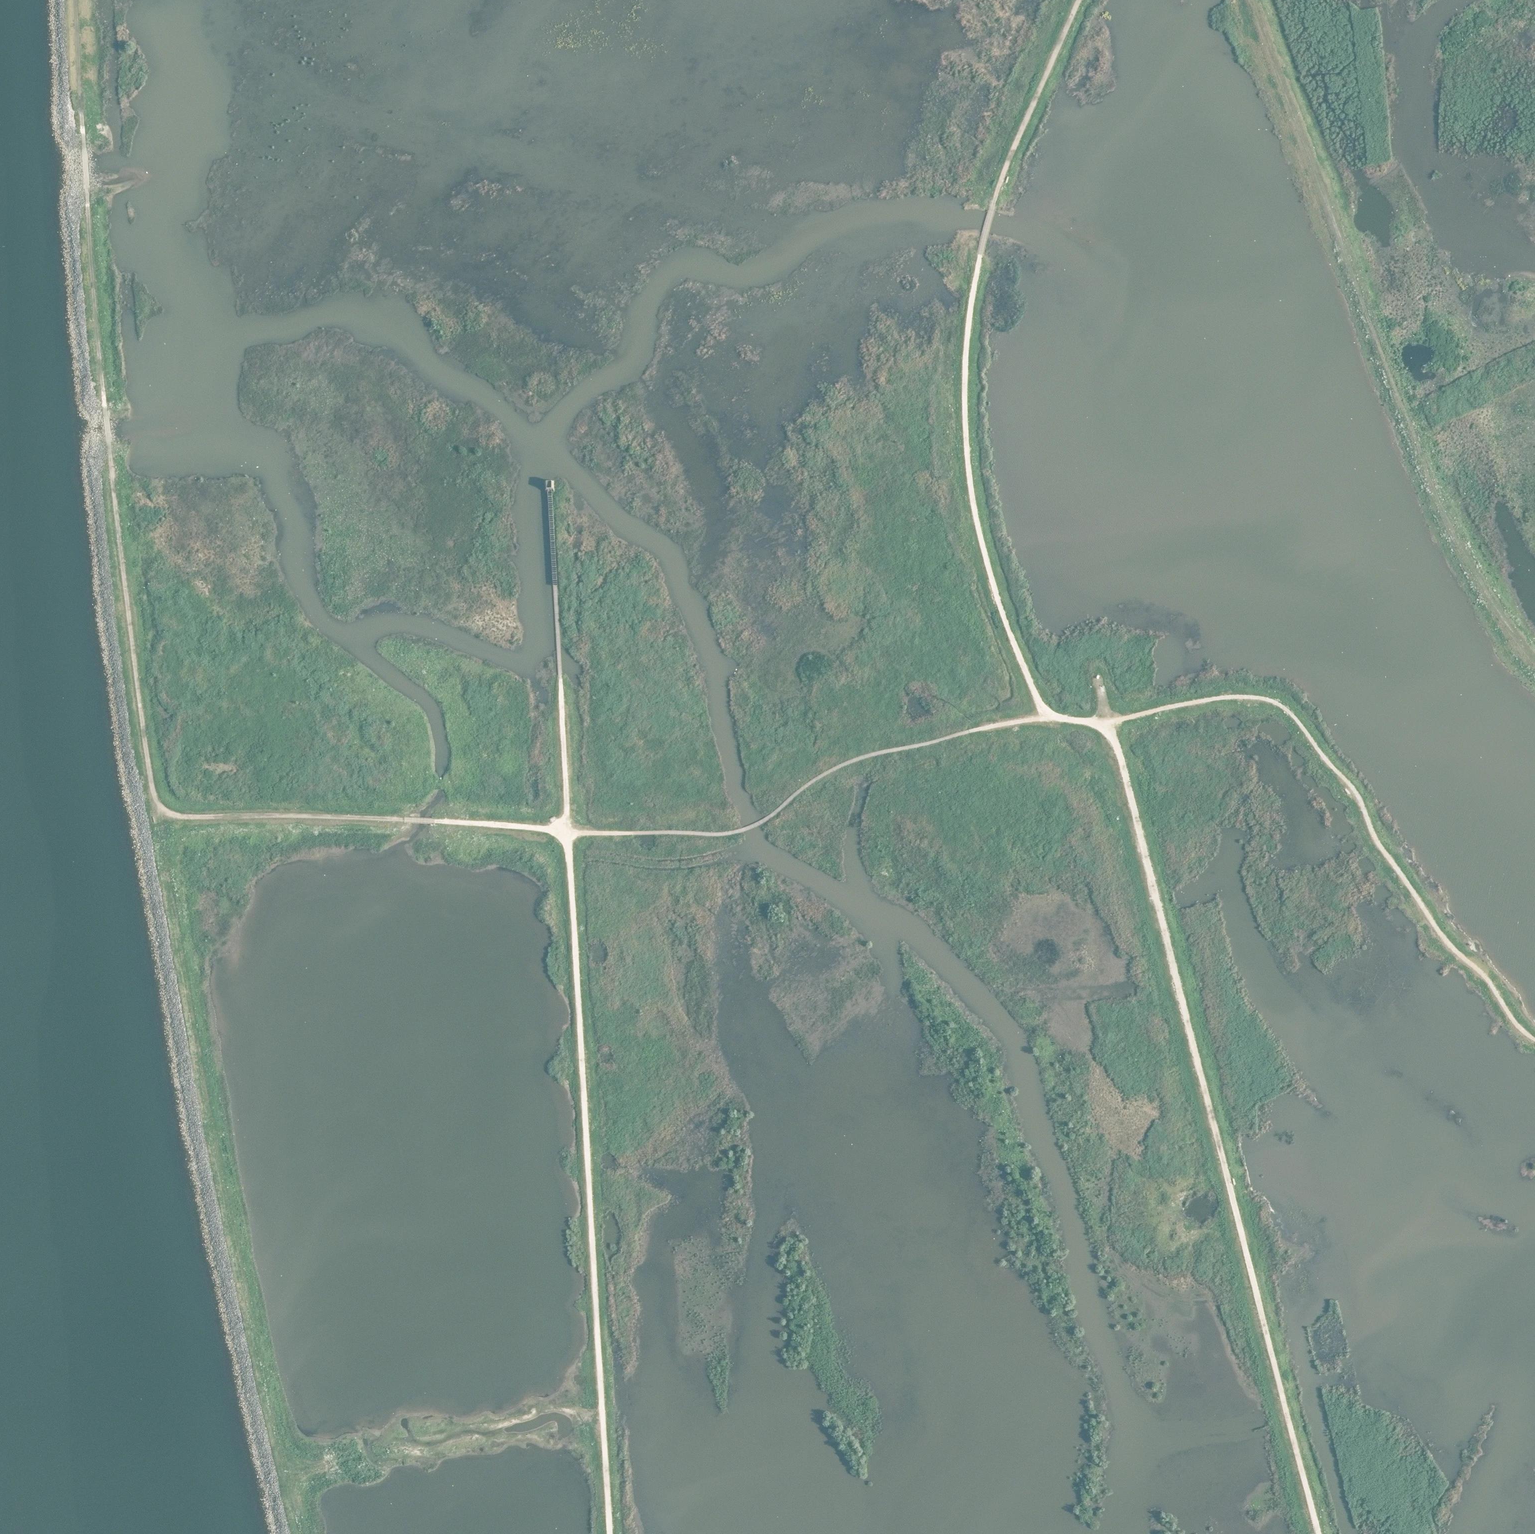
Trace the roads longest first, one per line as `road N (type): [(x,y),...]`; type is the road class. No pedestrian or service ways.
road 1 (track): [(1306,1533),(1091,712)]
road 2 (track): [(60,0),(88,395),(138,789)]
road 3 (track): [(289,1533),(193,1100),(138,789)]
road 4 (track): [(1237,0),(1368,358),(1459,573),(1534,675)]
road 5 (track): [(1038,706),(1013,670),(964,525),(949,349),(977,195),(1058,0)]
road 6 (track): [(594,1533),(551,819)]
road 7 (track): [(1091,712),(1220,686),(1271,700),(1342,786),(1356,824),(1424,921),(1470,966),(1503,1015),(1534,1037)]
road 8 (track): [(551,819),(713,823),(751,808),(813,761),(858,743),(1024,708),(1091,712)]
road 9 (track): [(551,819),(167,807),(138,789)]
road 10 (track): [(543,665),(551,819)]

